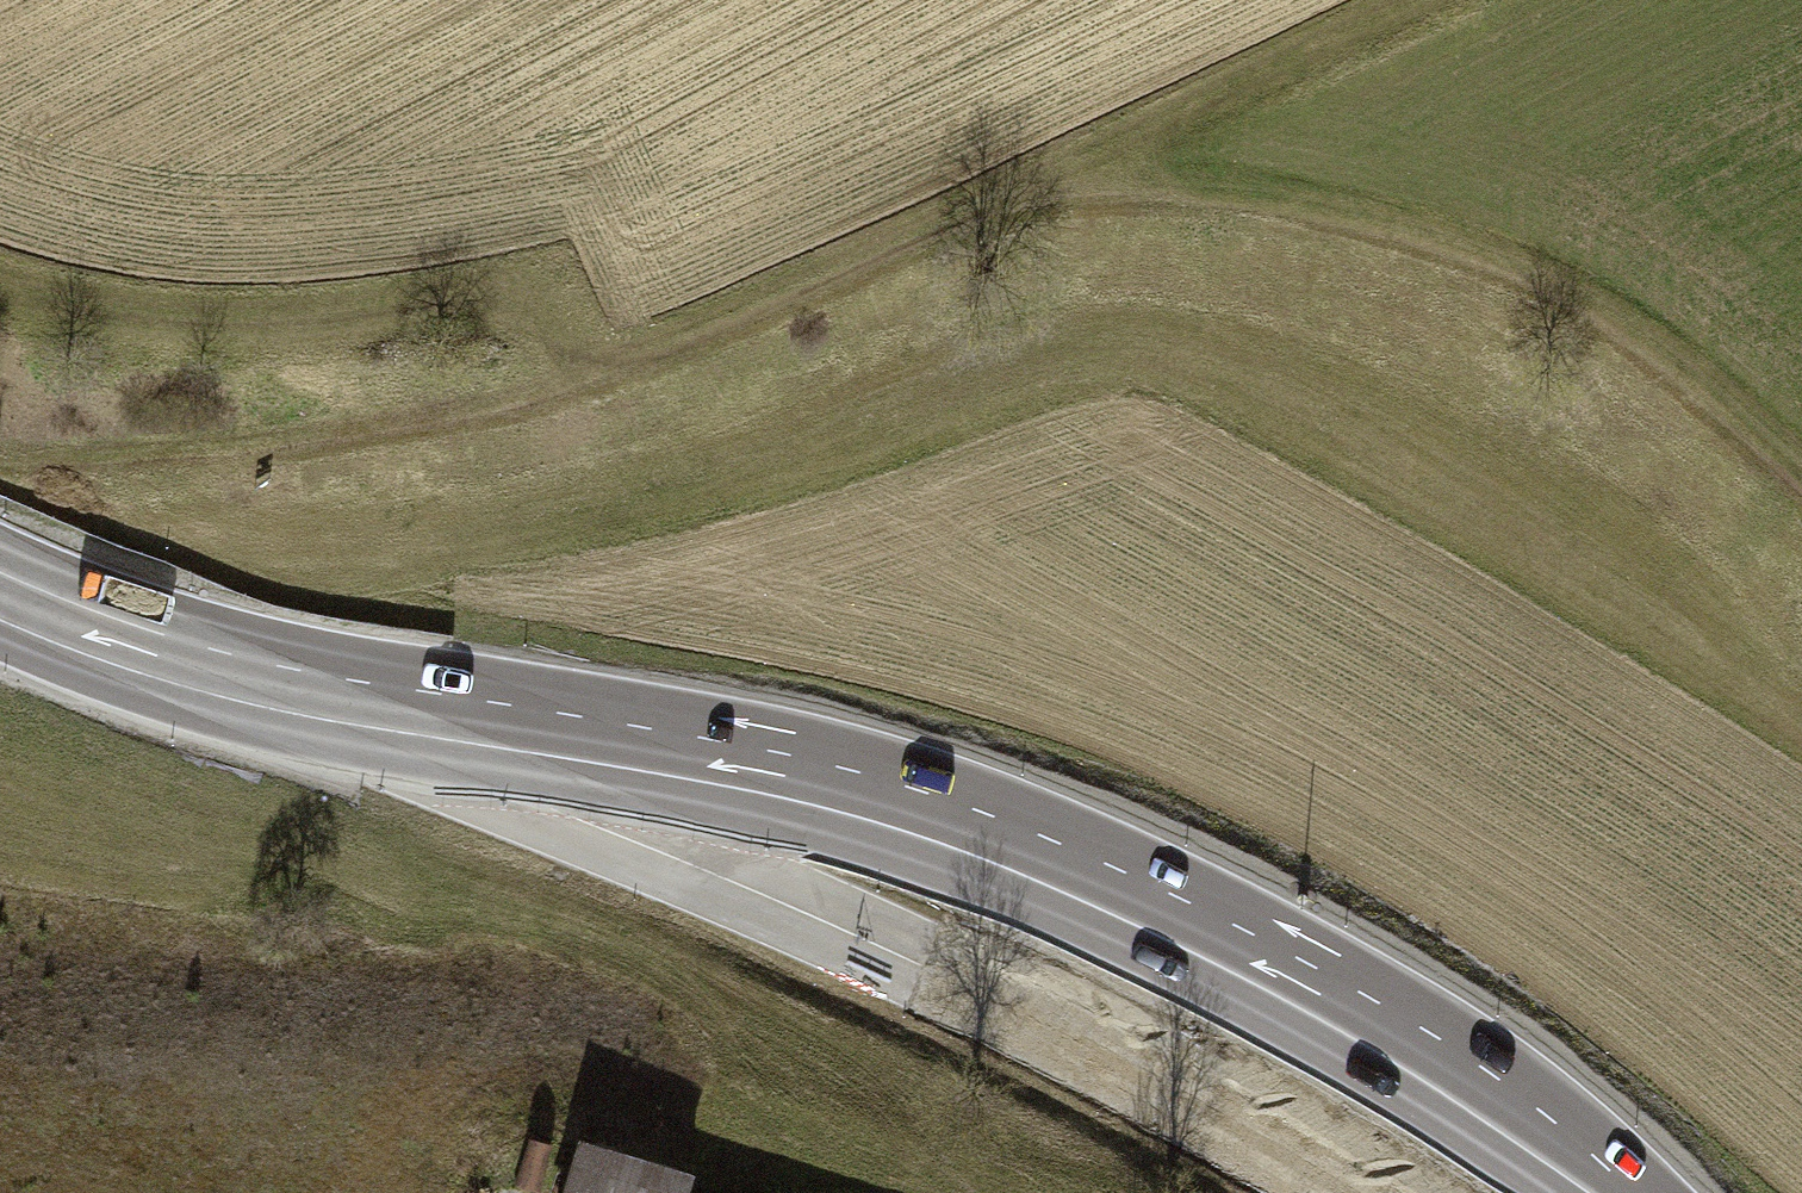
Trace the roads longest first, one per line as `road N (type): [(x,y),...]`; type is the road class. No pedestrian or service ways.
road 1 (track): [(0,461),(116,464),(352,438),(531,402),(1063,166),(1455,232),(1538,269),(1757,406),(1801,449)]
road 2 (primary): [(1612,1192),(1558,1147),(1335,997),(962,828),(767,770),(212,673),(0,596)]
road 3 (primary): [(1348,1192),(938,973),(0,574)]
road 4 (track): [(606,369),(467,286),(319,319),(176,321),(25,300),(0,289)]
road 5 (track): [(1421,0),(1063,166)]

